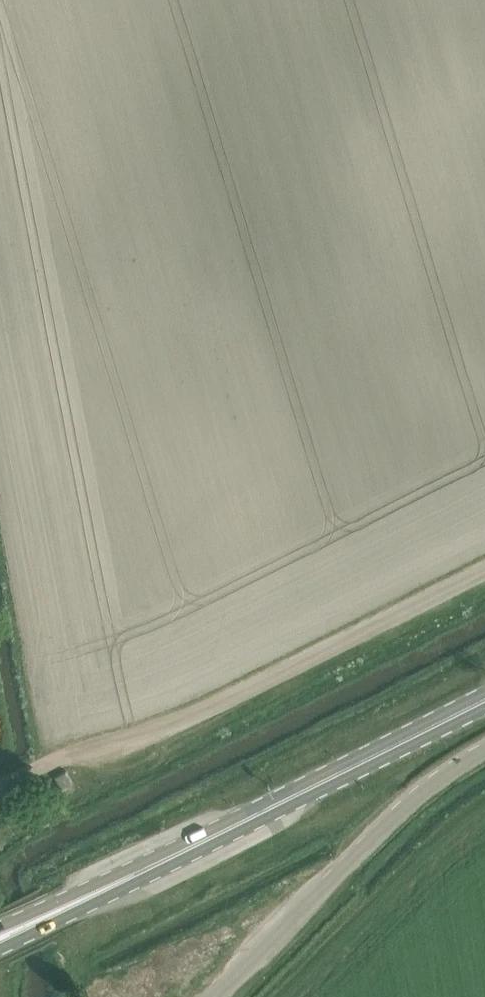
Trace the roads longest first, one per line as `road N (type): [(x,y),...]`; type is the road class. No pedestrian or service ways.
road 1 (unclassified): [(0,787),(59,759),(127,746),(484,569)]
road 2 (primary): [(60,911),(484,699)]
road 3 (unclassified): [(210,996),(449,769),(484,750)]

